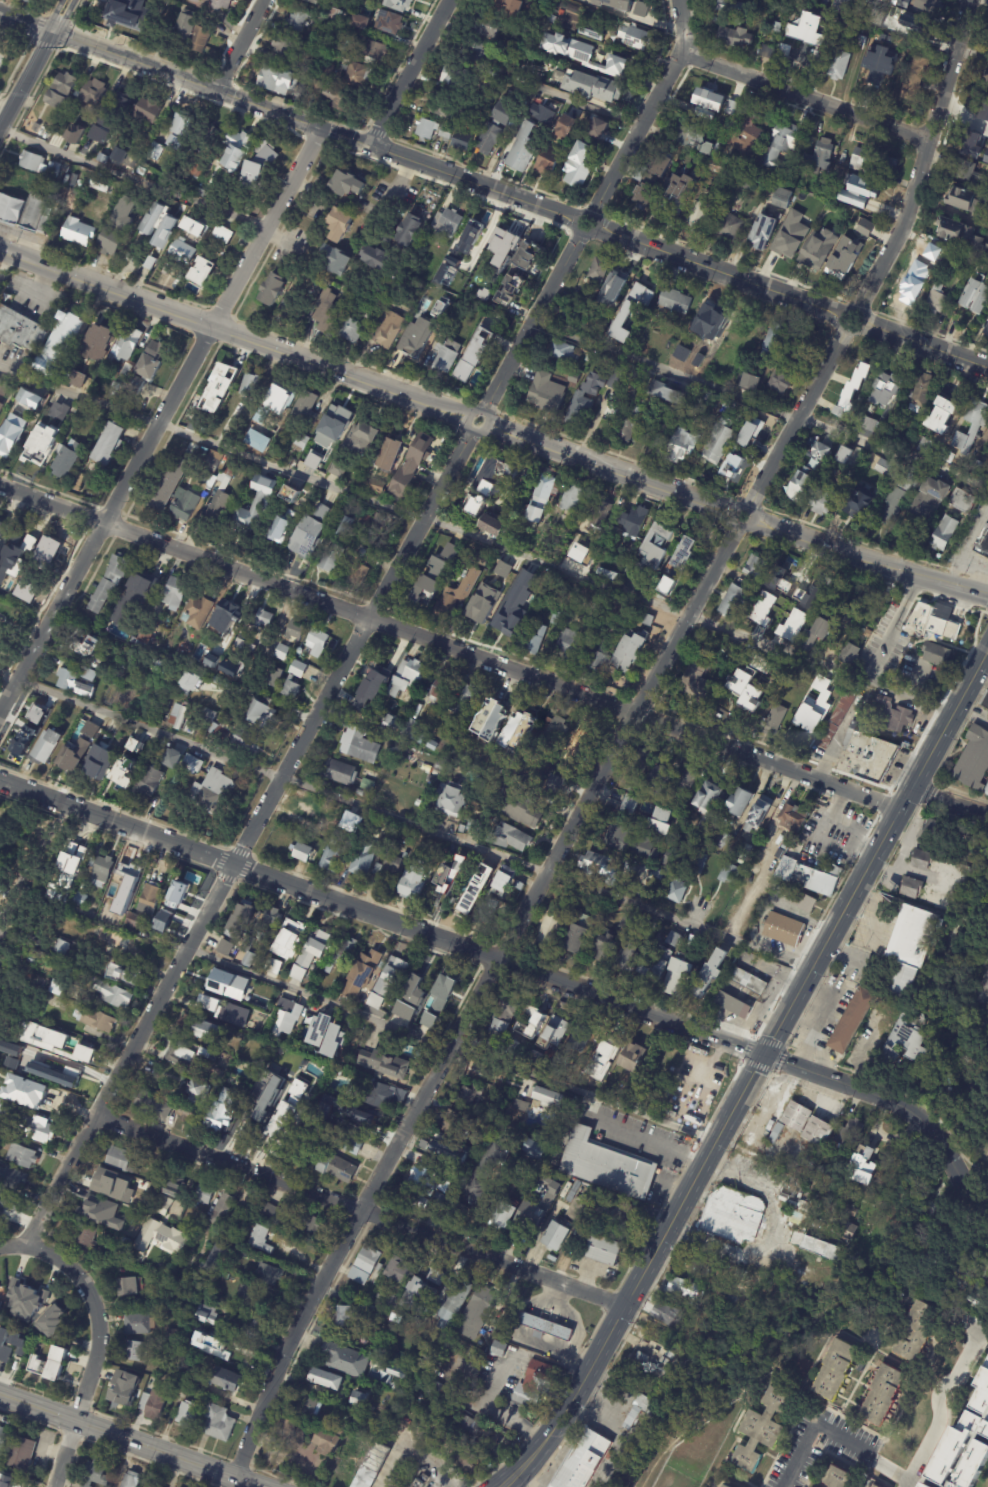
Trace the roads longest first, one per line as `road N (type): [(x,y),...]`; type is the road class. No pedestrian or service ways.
road 1 (residential): [(737,526),(299,1325),(231,1486)]
road 2 (tertiary): [(942,1150),(912,1116),(879,1099),(0,779)]
road 3 (residential): [(899,809),(0,484)]
road 4 (residential): [(471,431),(23,1244)]
road 5 (secondary): [(987,647),(539,1445)]
road 6 (residential): [(320,128),(0,709)]
road 7 (residential): [(622,1307),(95,1114)]
road 8 (tertiary): [(466,418),(0,247)]
road 9 (tertiary): [(370,144),(52,32)]
road 10 (residential): [(969,0),(904,222),(857,311)]
road 11 (residential): [(23,1244),(77,1275),(98,1312),(100,1337),(53,1486)]
road 12 (secondary): [(258,1486),(0,1394)]
road 13 (residential): [(932,140),(681,52)]
road 14 (tertiary): [(842,317),(596,227)]
road 15 (tertiary): [(732,513),(487,425)]
road 16 (tertiary): [(987,595),(752,520)]
road 17 (residential): [(679,0),(681,52),(591,214)]
road 18 (tertiary): [(575,220),(370,144)]
road 19 (residential): [(581,233),(482,411)]
road 20 (residential): [(847,330),(747,507)]
road 21 (tertiary): [(370,144),(449,0)]
road 22 (tertiary): [(987,369),(862,324)]

